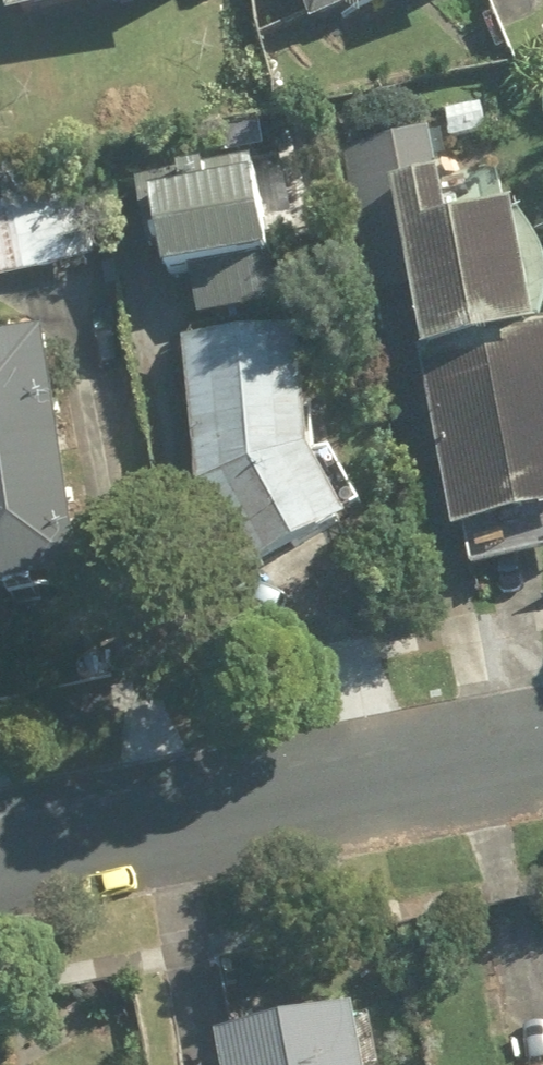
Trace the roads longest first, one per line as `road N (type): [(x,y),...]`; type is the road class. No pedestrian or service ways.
road 1 (residential): [(0,860),(542,750)]

